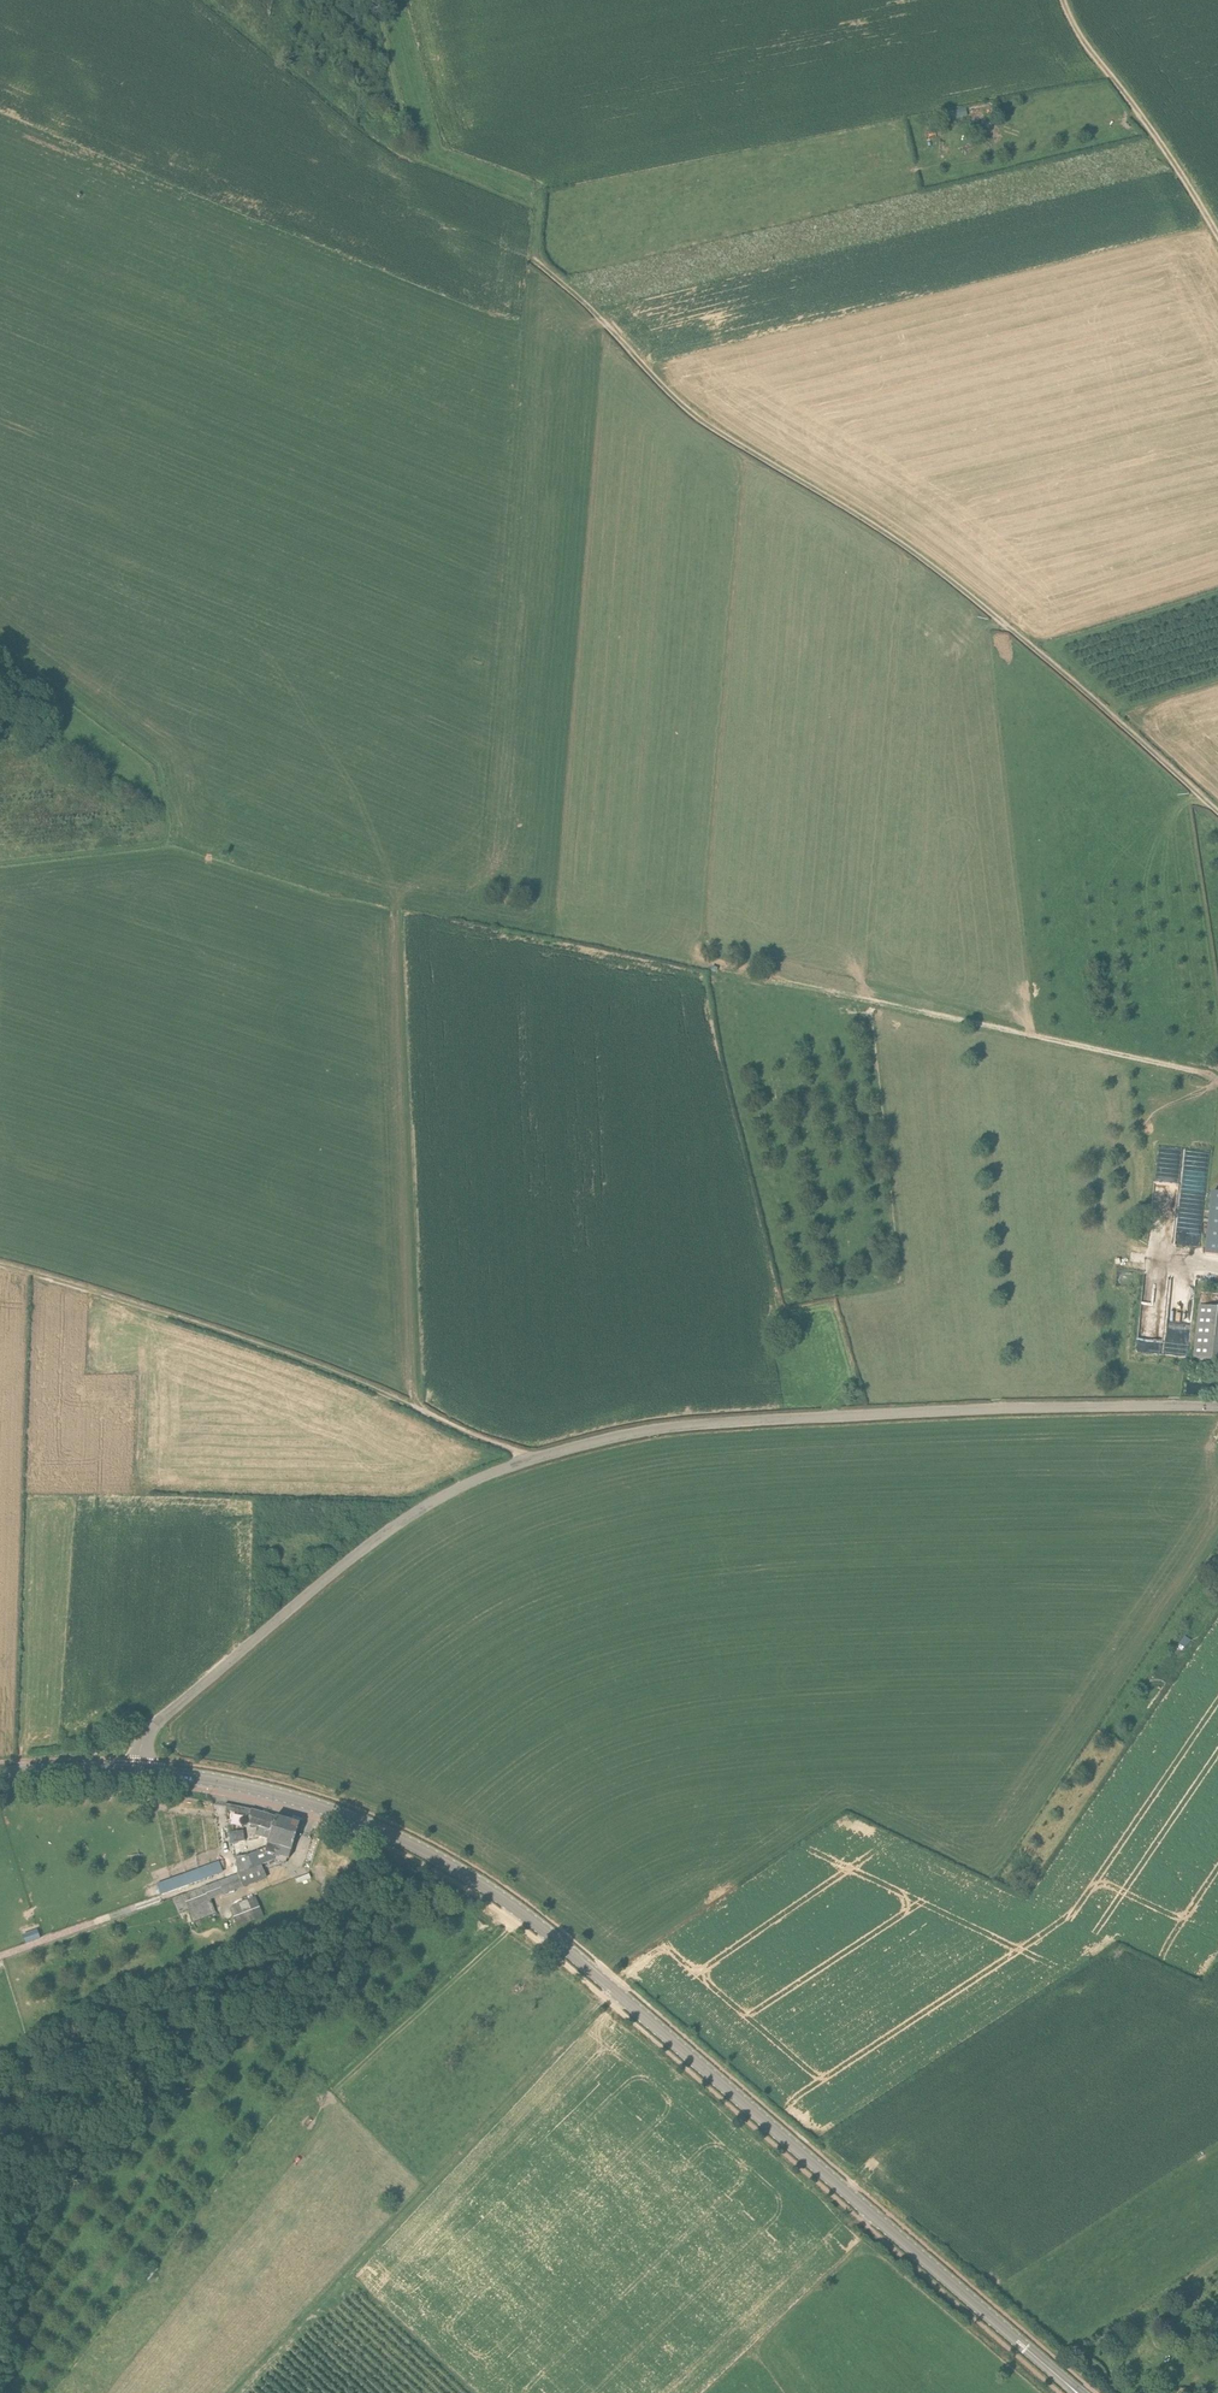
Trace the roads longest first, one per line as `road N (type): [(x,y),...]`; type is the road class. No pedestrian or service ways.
road 1 (unclassified): [(141,1771),(155,1724),(330,1575),(429,1503),(512,1465),(621,1435),(715,1423),(1217,1406)]
road 2 (secondary): [(1076,2392),(486,1887),(315,1804),(212,1778),(141,1771)]
road 3 (track): [(535,211),(535,247),(548,271),(687,406),(955,581),(1217,813)]
road 4 (track): [(0,1264),(321,1367),(532,1459)]
road 5 (track): [(1217,237),(1068,20),(1063,0)]
road 6 (track): [(334,2090),(521,1912)]
road 7 (secondary): [(141,1771),(0,1775)]

